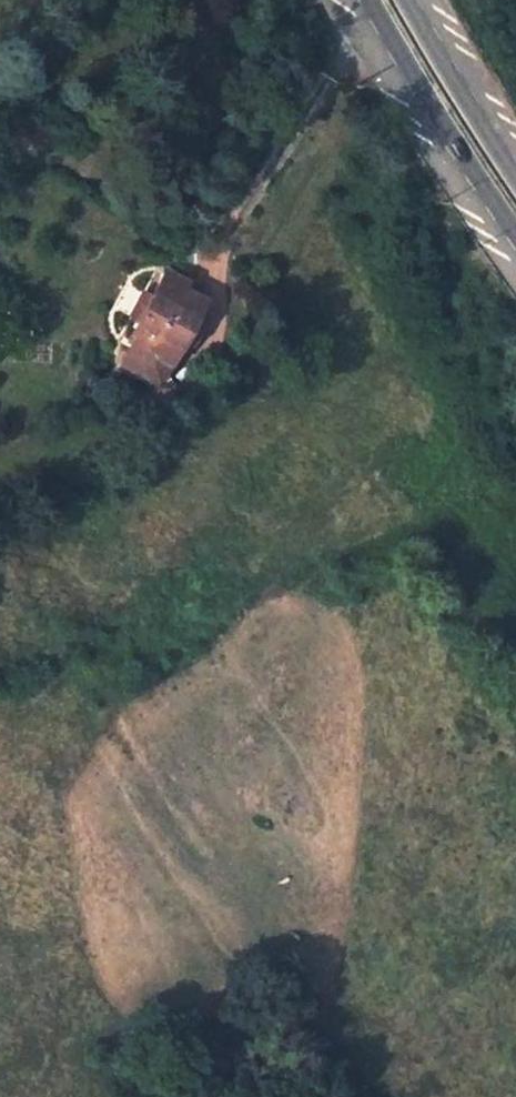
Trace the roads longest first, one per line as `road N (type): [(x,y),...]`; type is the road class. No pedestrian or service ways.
road 1 (primary): [(384,0),(450,131),(515,226)]
road 2 (primary): [(515,154),(425,0)]

